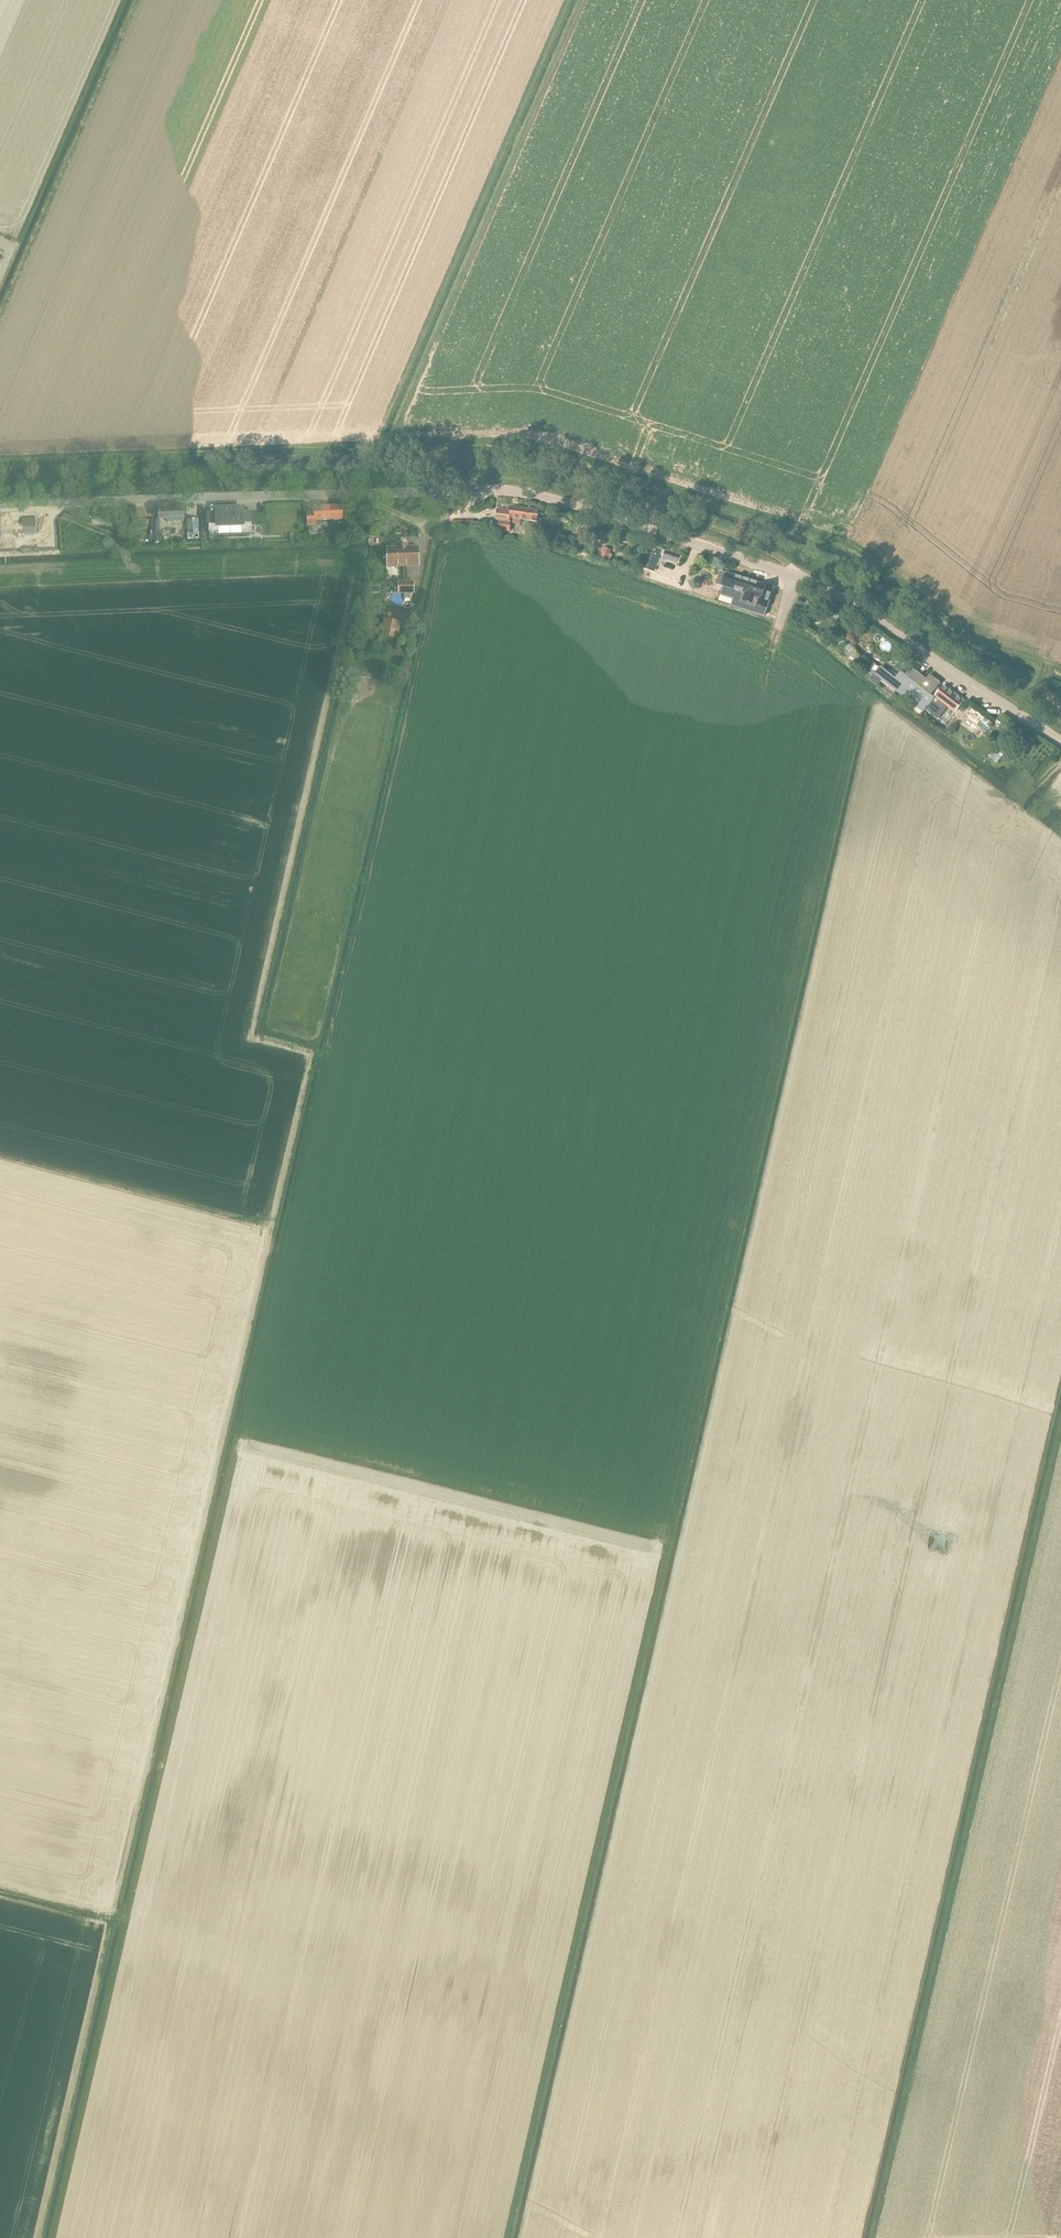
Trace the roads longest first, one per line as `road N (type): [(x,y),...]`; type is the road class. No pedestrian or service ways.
road 1 (track): [(0,576),(360,559),(253,1037),(327,1055),(444,549),(545,554),(802,641),(1015,807),(1060,761)]
road 2 (track): [(508,2237),(865,690)]
road 3 (unclassified): [(1060,742),(832,591),(550,497),(483,490),(0,506)]
road 4 (track): [(0,1893),(126,1924),(327,1055)]
road 5 (track): [(803,580),(737,537),(519,466),(0,487)]
road 6 (track): [(388,446),(582,0)]
road 7 (track): [(398,470),(397,446),(0,460)]
road 8 (track): [(0,316),(137,0)]
road 9 (track): [(126,1924),(53,2237)]

